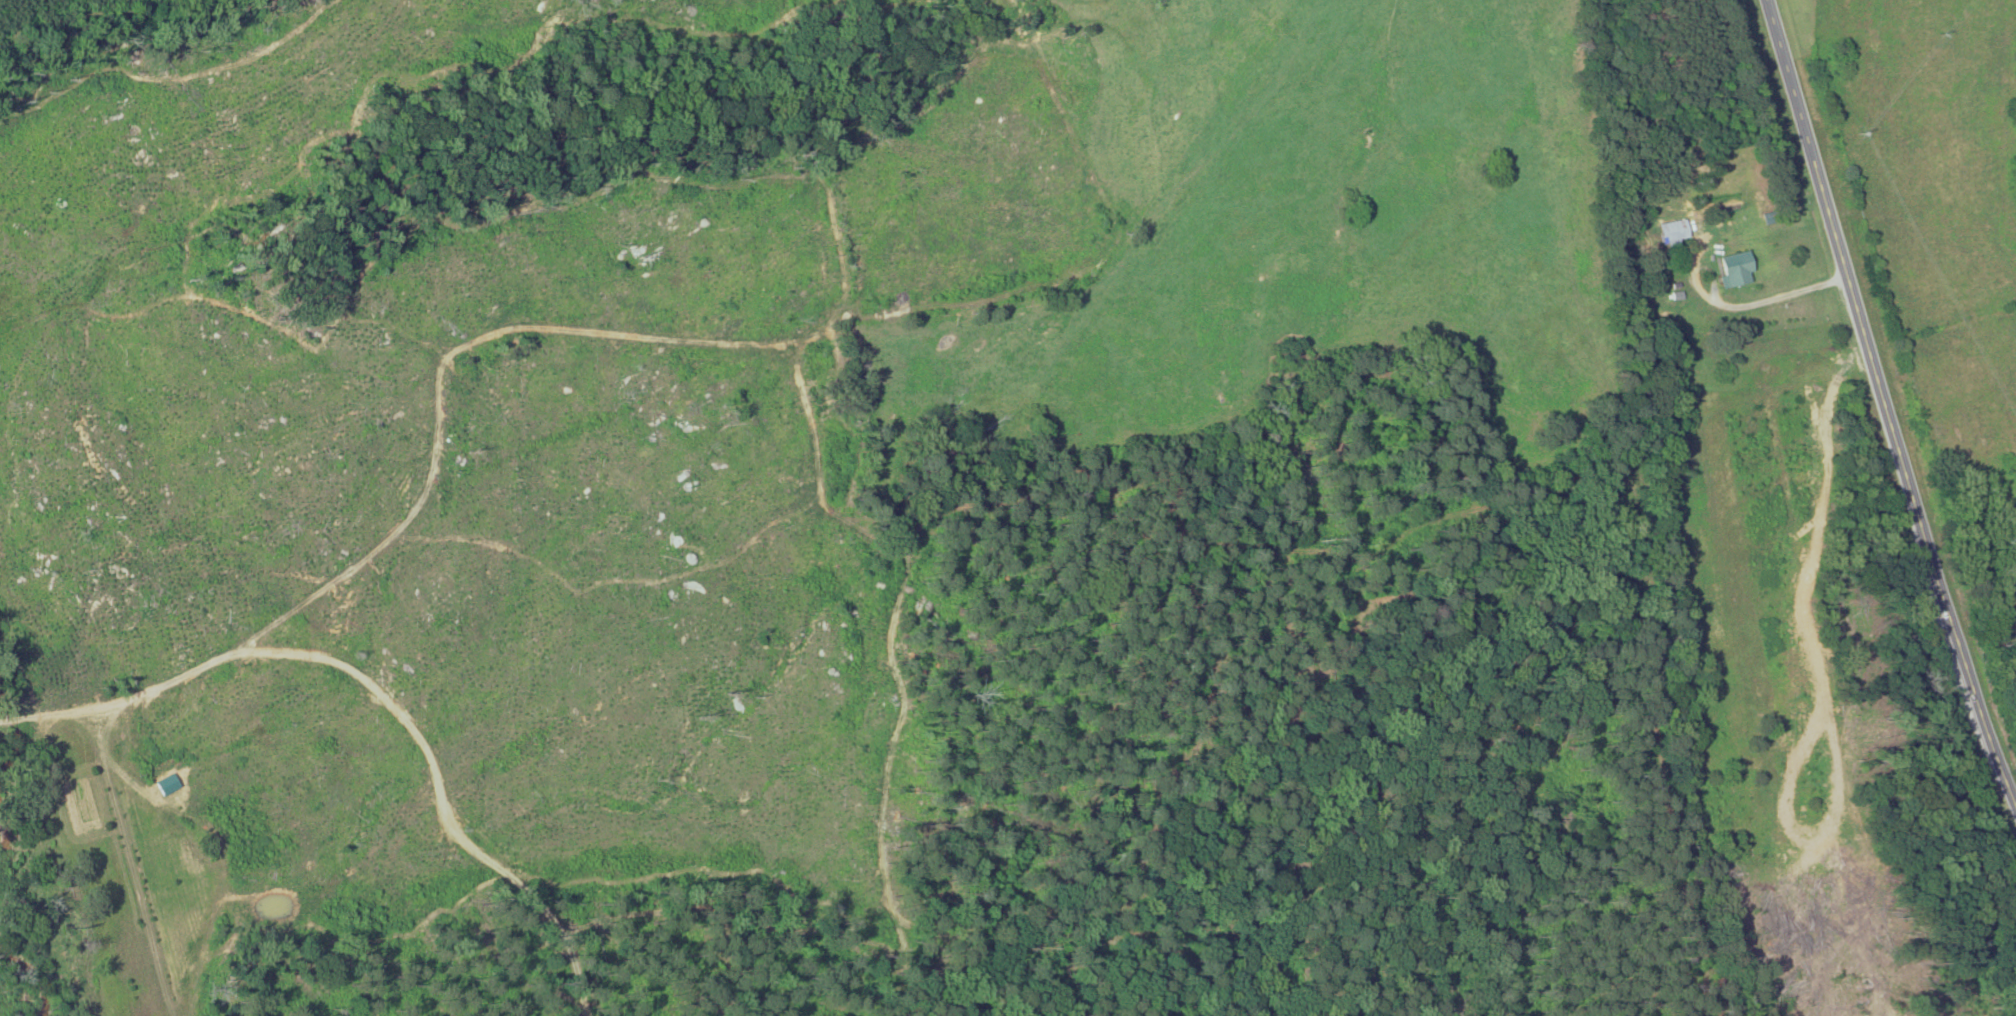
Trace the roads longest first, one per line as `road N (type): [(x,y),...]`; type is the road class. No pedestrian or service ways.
road 1 (primary): [(2015,805),(1954,634),(1766,0)]

